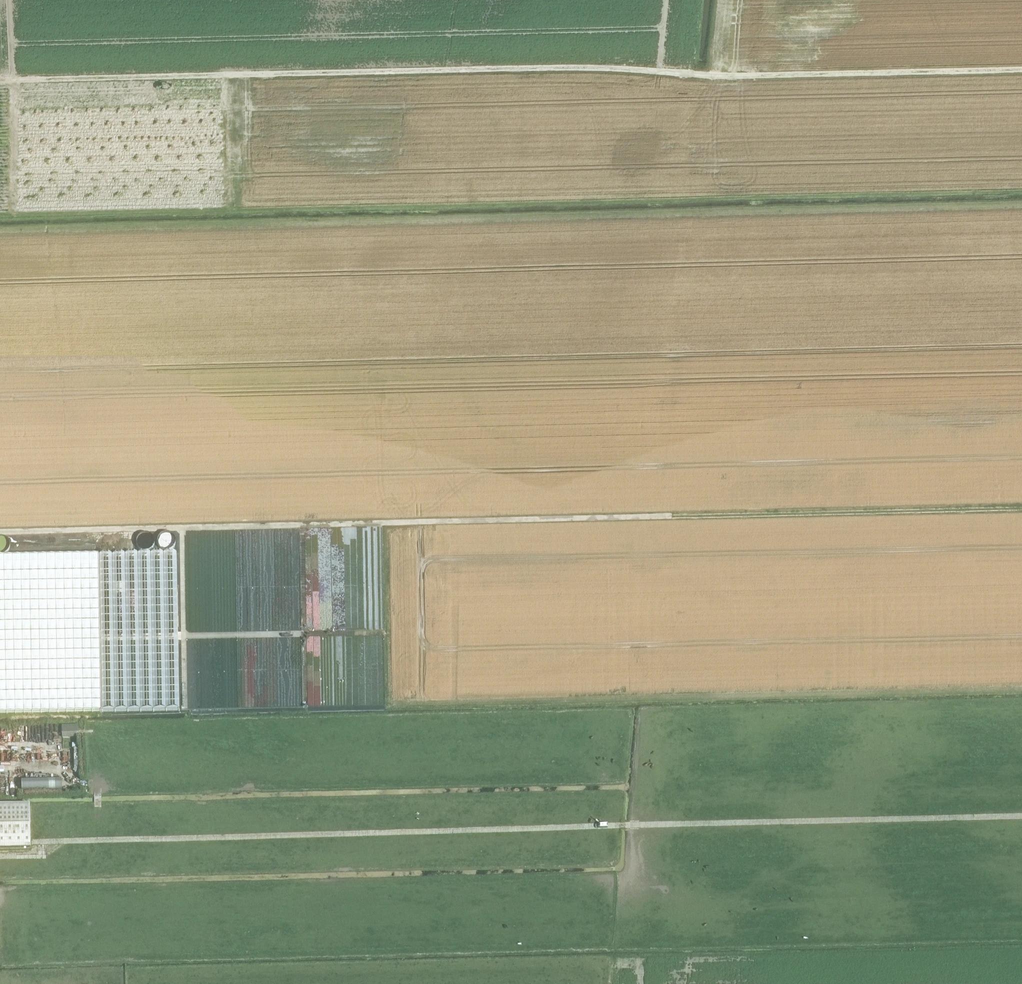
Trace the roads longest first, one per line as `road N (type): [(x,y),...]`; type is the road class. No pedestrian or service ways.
road 1 (track): [(1021,825),(635,825),(65,844),(0,855)]
road 2 (track): [(0,80),(538,66),(712,74),(1021,68)]
road 3 (track): [(0,532),(1021,511)]

